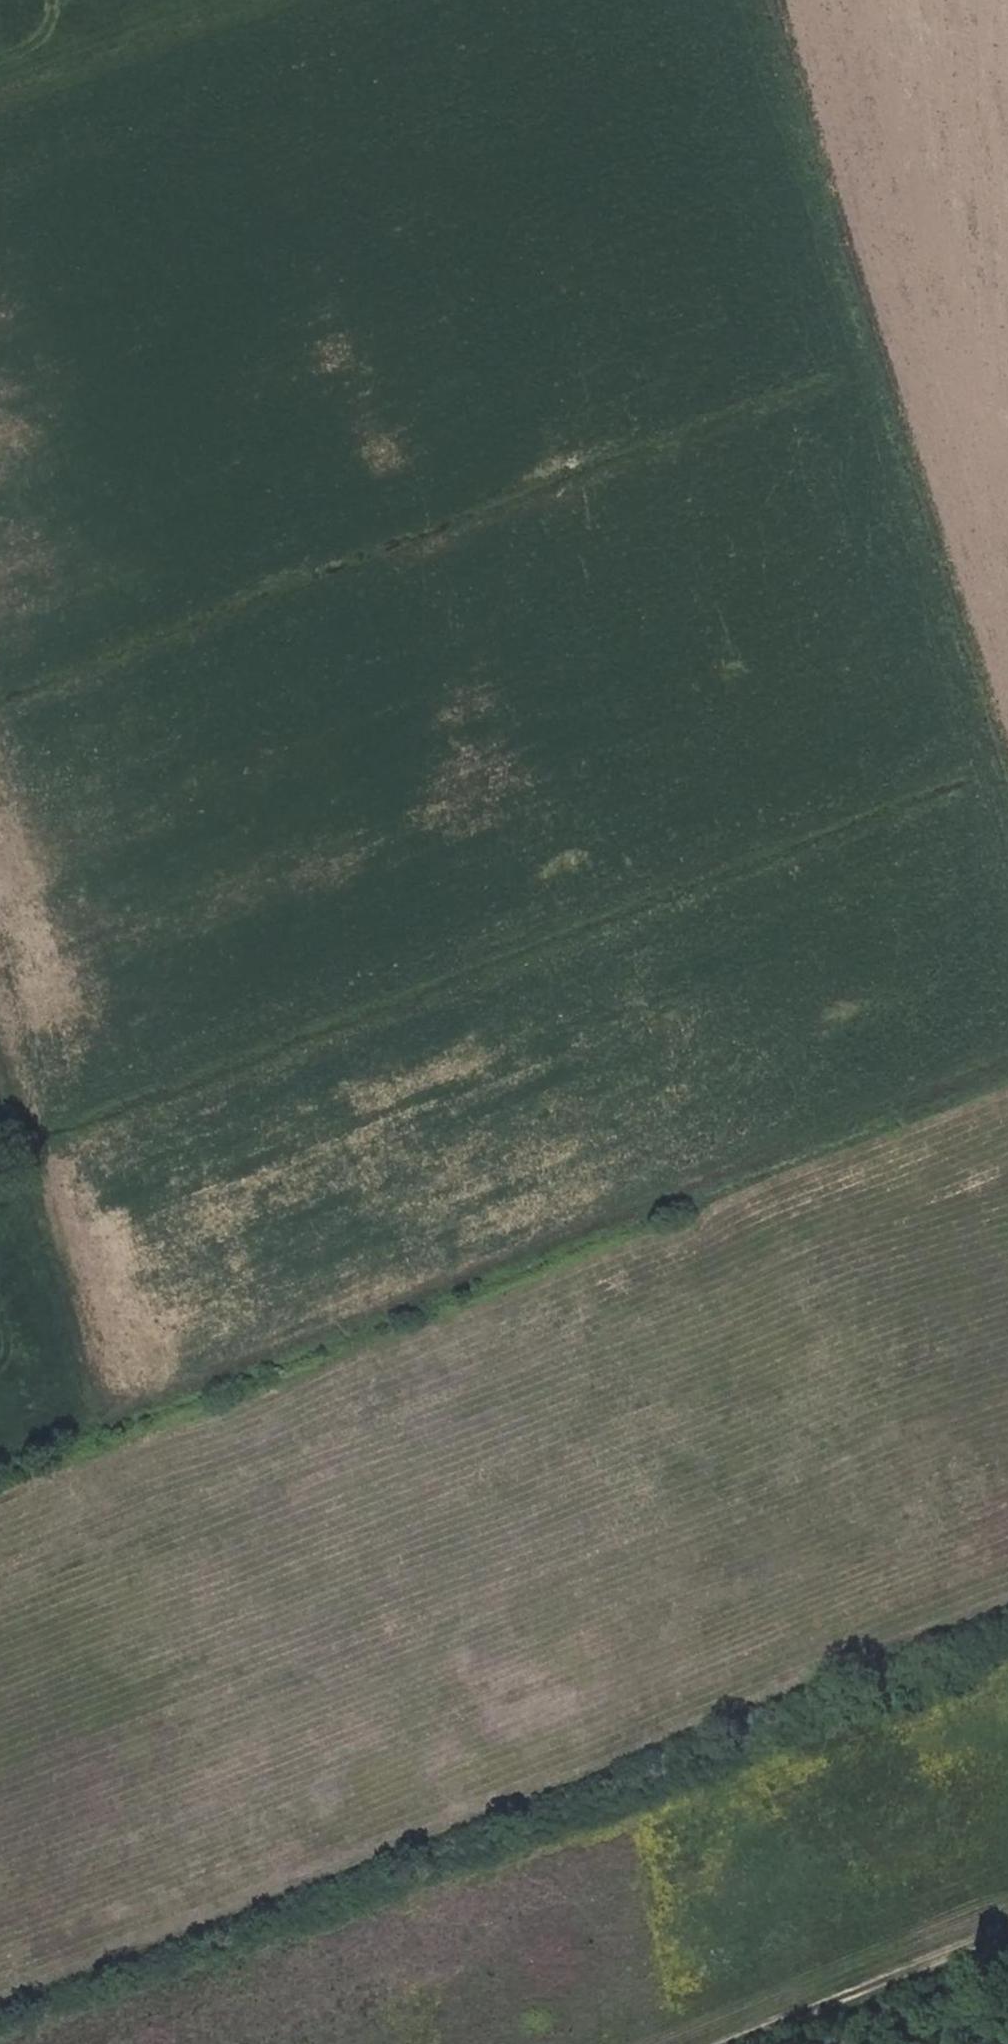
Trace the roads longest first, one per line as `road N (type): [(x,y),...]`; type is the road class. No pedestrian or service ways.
road 1 (track): [(727,2043),(1007,1932)]

